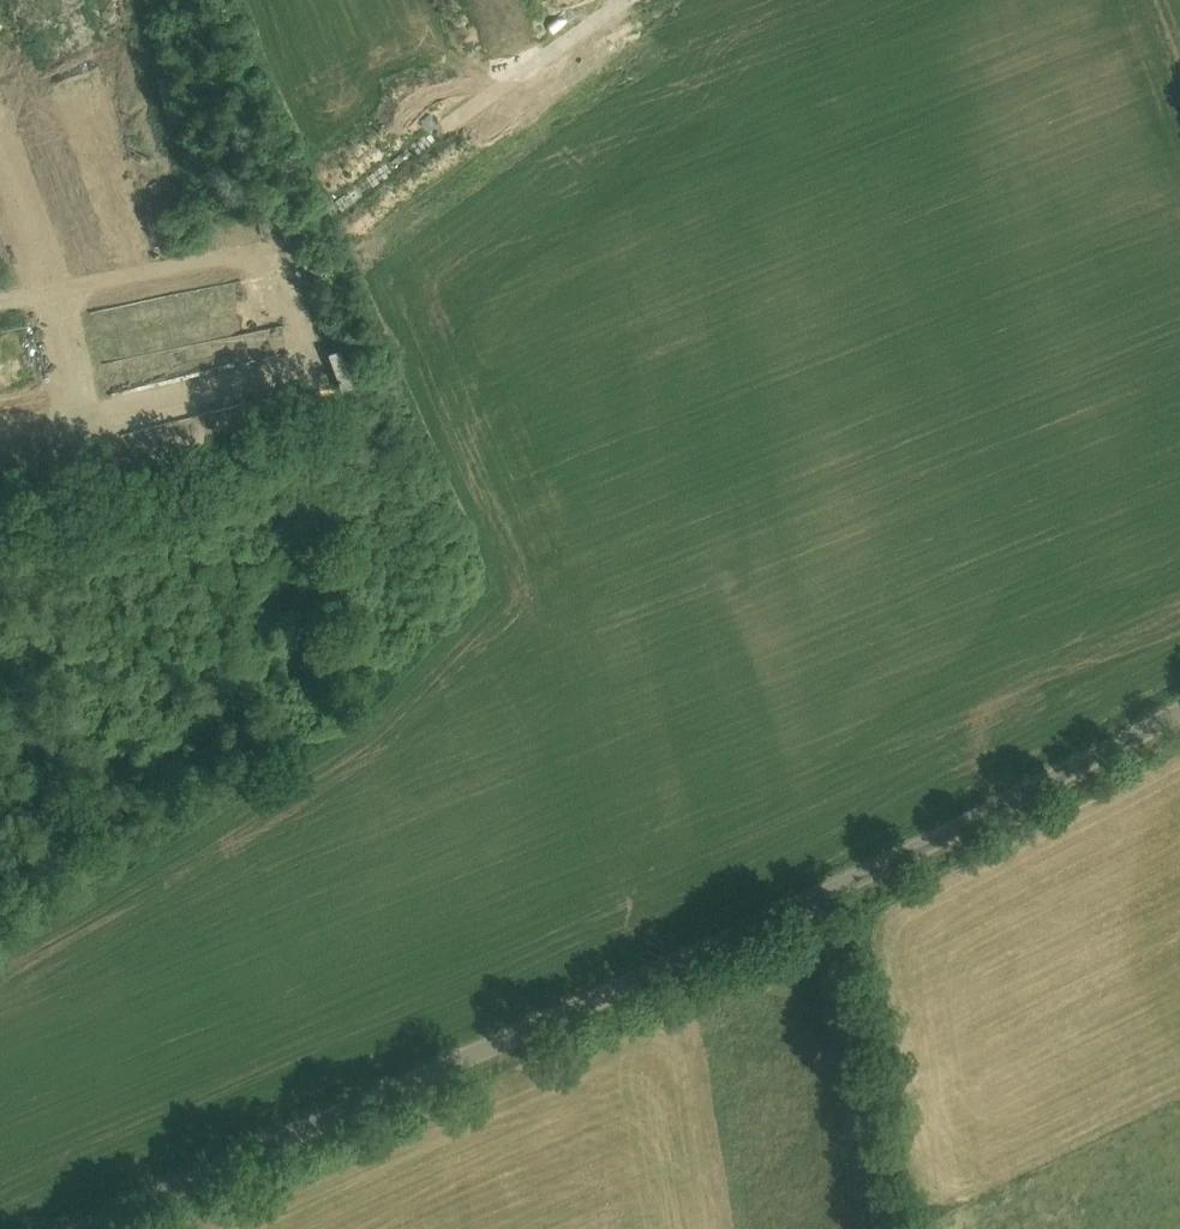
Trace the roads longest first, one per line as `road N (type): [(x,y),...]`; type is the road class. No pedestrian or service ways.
road 1 (unclassified): [(81,1228),(812,901),(1179,711)]
road 2 (track): [(880,1228),(812,901)]

